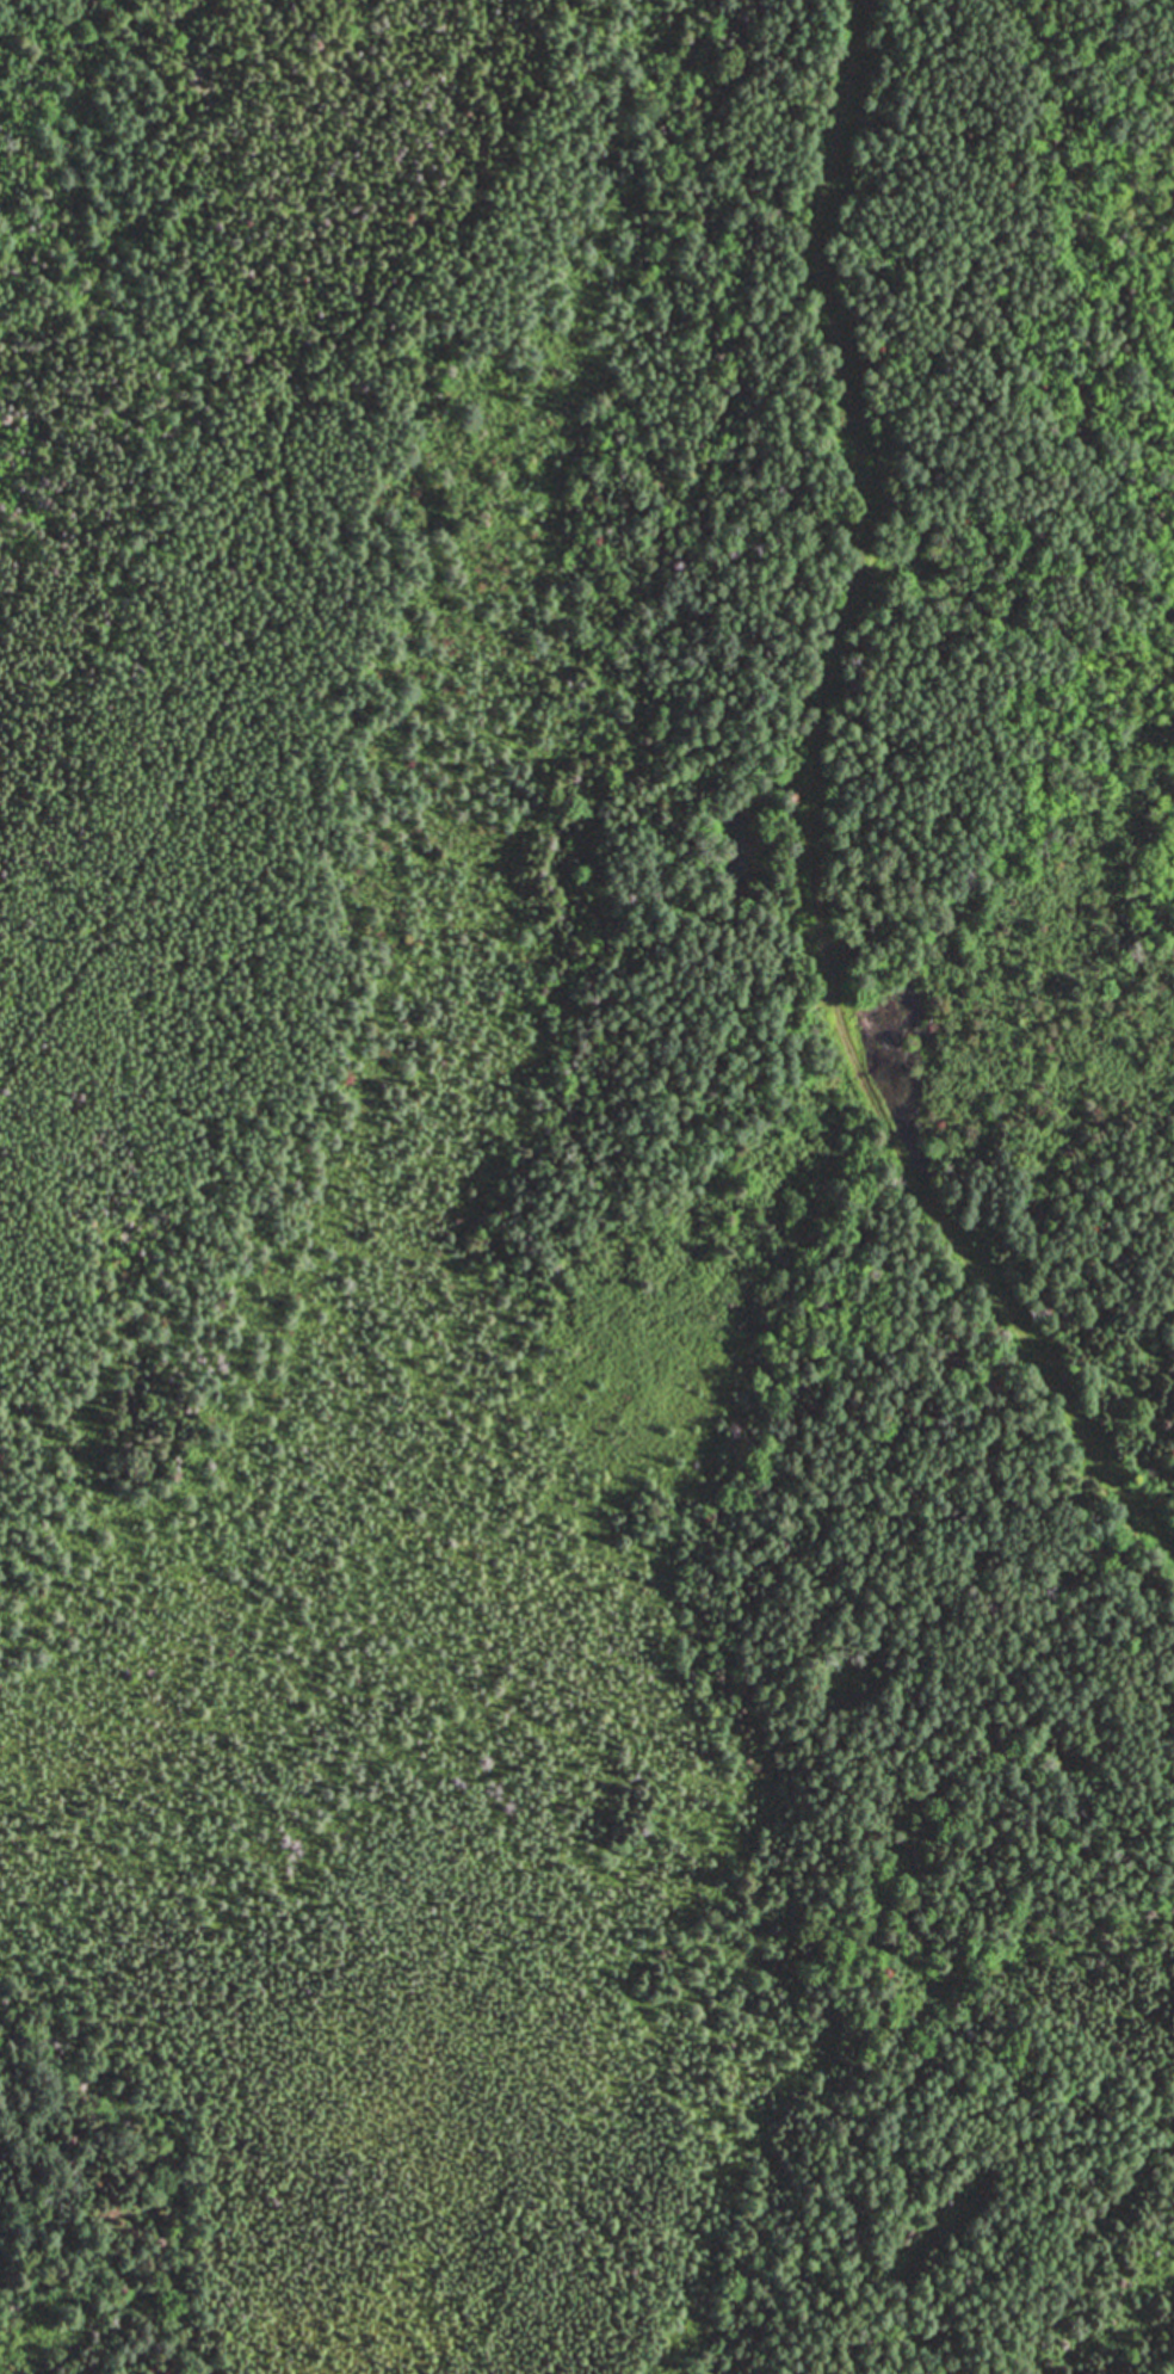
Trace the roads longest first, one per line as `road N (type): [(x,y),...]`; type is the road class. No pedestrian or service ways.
road 1 (residential): [(1173,1551),(1114,1493),(912,1189),(849,1054),(834,1000),(804,807),(810,739),(854,573),(860,511),(818,270),(818,221),(857,0)]

